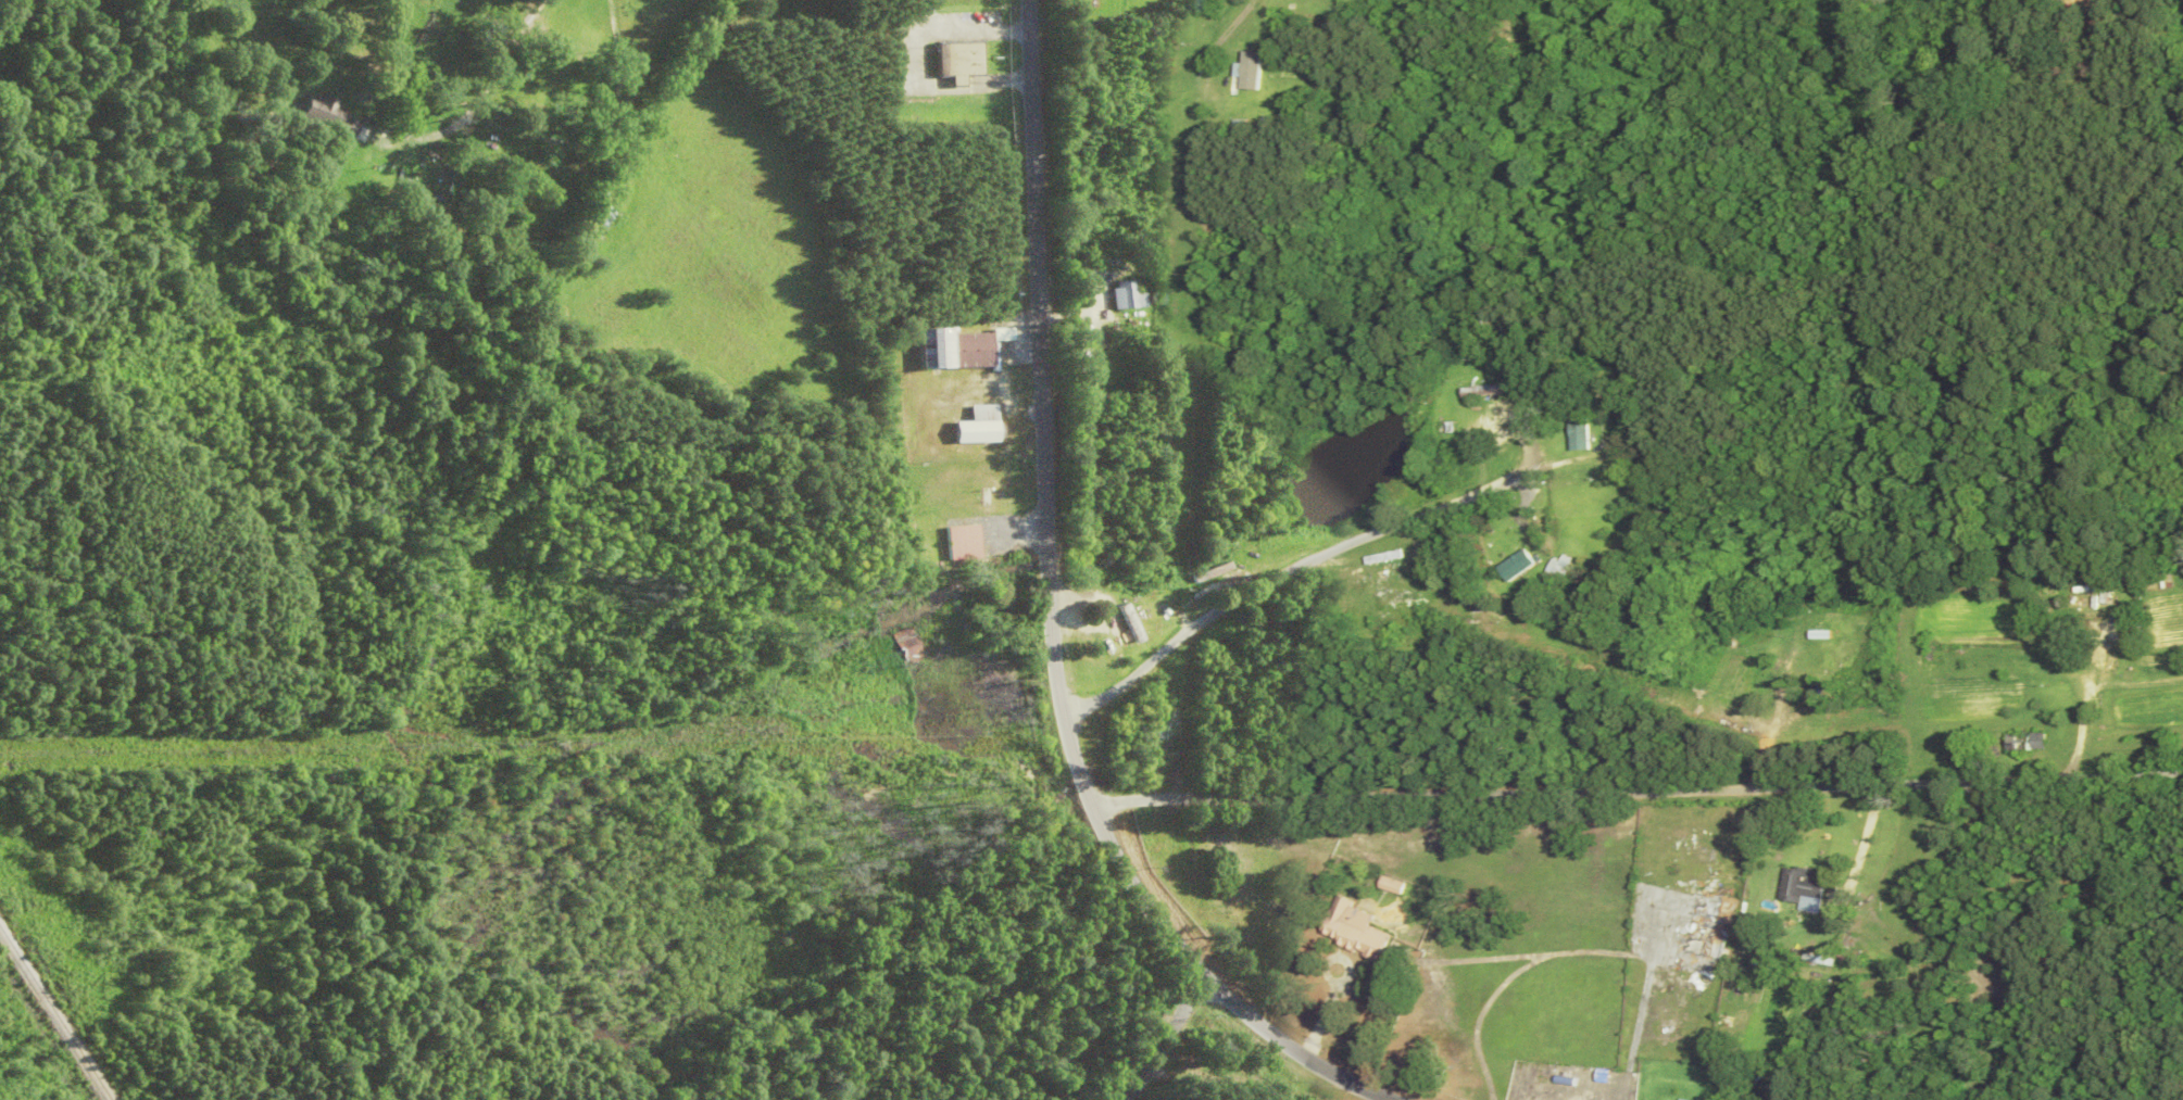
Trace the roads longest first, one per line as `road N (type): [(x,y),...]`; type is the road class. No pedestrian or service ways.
road 1 (secondary): [(1391,1099),(1287,1048),(1239,1010),(1156,921),(1090,806),(1063,716),(1051,637),(1028,0)]
road 2 (residential): [(2182,791),(1090,806)]
road 3 (residential): [(1063,716),(1111,694),(1209,616),(1295,567),(1532,469)]
road 4 (residential): [(1126,1099),(1202,973)]

